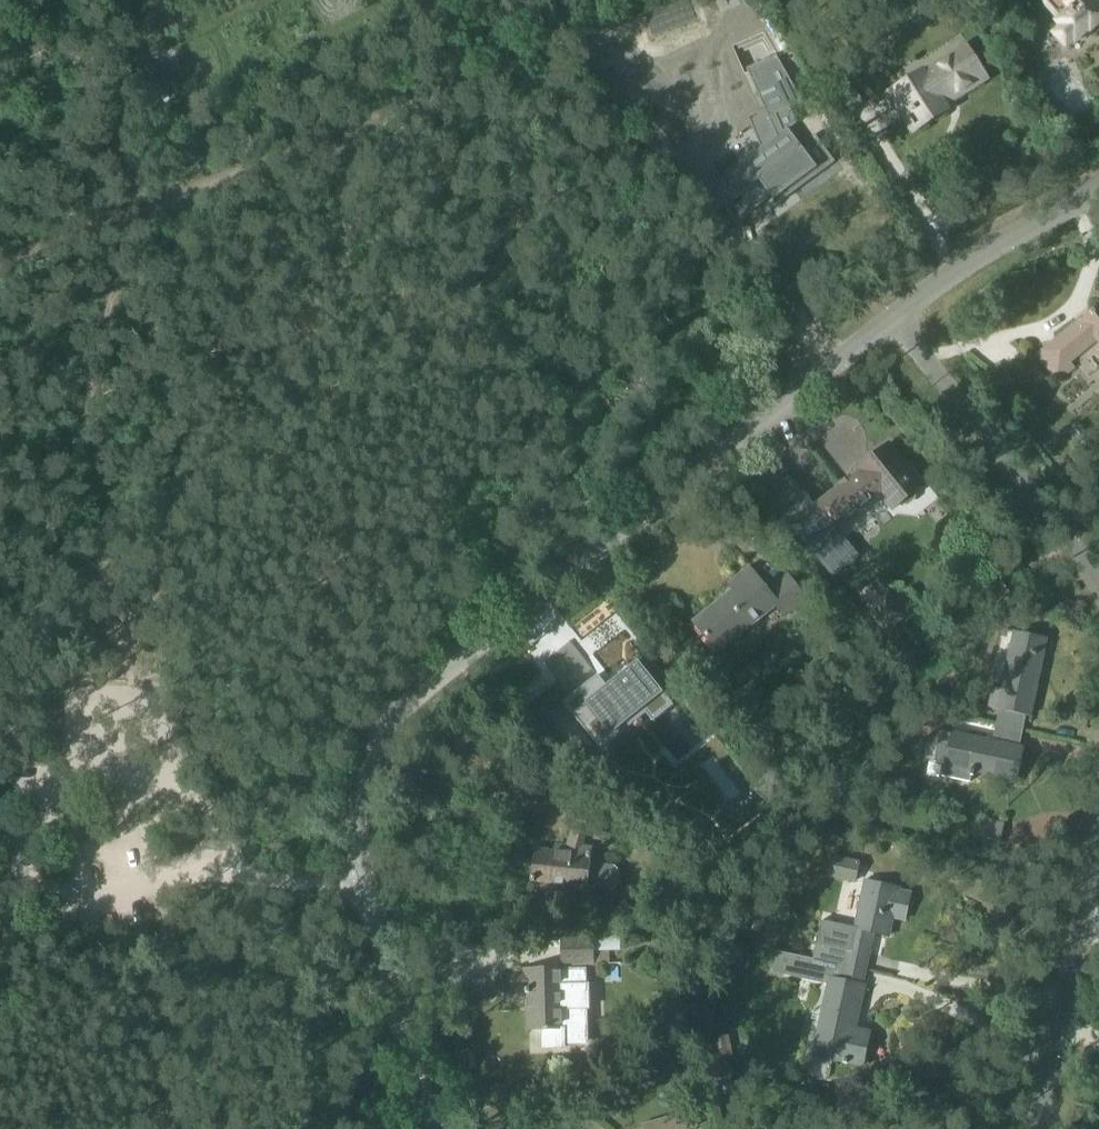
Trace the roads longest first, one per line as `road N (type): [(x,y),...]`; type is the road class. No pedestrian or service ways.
road 1 (unclassified): [(440,1128),(366,885),(356,799),(368,761),(401,710),(893,319)]
road 2 (residential): [(1098,601),(1060,533),(893,319)]
road 3 (residential): [(1035,1128),(1098,818)]
road 4 (unclassified): [(893,319),(960,265),(1098,187)]
road 5 (track): [(229,840),(0,852)]

